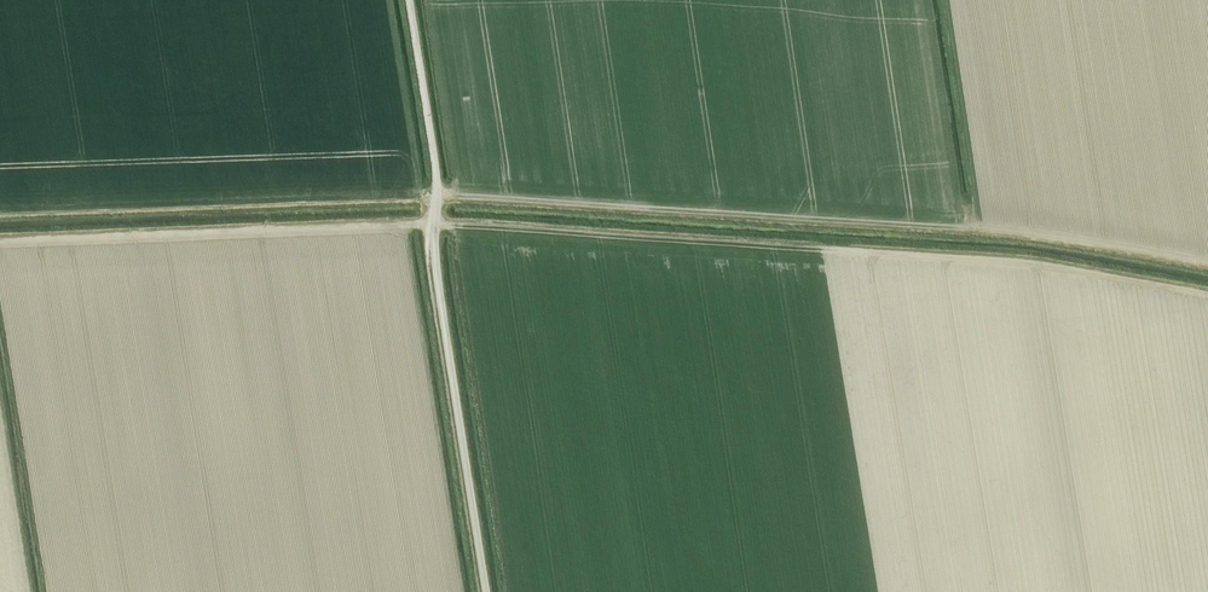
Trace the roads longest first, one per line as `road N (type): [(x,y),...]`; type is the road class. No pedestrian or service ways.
road 1 (unclassified): [(485,591),(435,264),(438,185),(408,0)]

